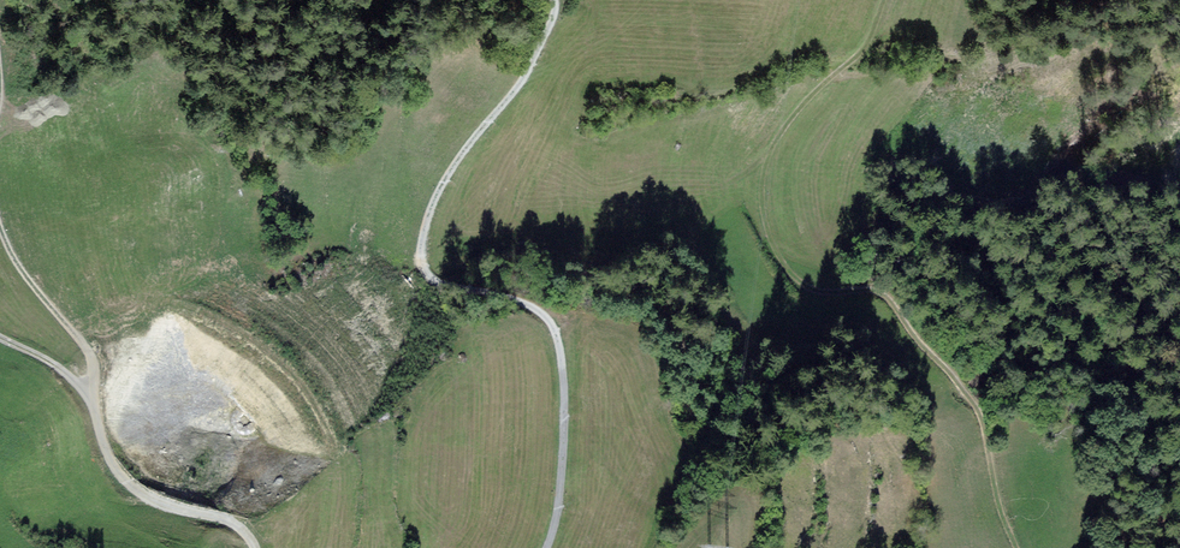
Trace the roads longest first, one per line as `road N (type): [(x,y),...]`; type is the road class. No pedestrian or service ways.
road 1 (track): [(546,547),(564,413),(553,331),(524,305),(441,288),(426,273),(422,249),(428,209),(527,70),(550,26),(552,0)]
road 2 (track): [(840,71),(791,127),(760,187),(757,226),(776,281),(806,304),(879,287),(981,379),(1032,547)]
road 3 (track): [(94,407),(109,459),(125,481),(173,507),(229,521),(255,547)]
road 4 (track): [(0,228),(25,275),(90,354),(94,407)]

